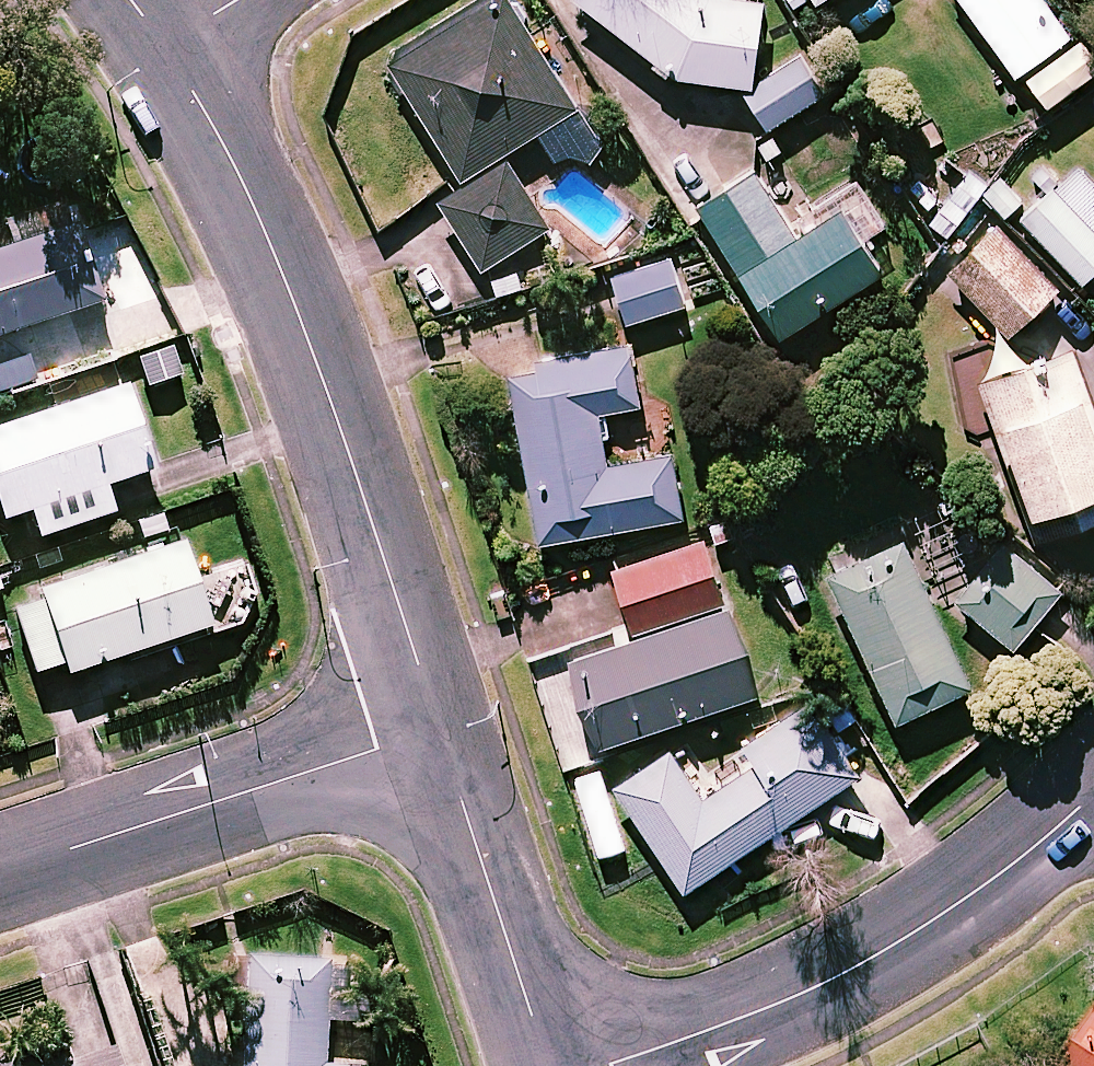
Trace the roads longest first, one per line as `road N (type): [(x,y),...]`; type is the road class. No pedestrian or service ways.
road 1 (residential): [(166,41),(320,378),(439,730)]
road 2 (residential): [(597,1065),(776,1009),(913,937),(1093,791)]
road 3 (residential): [(0,874),(439,730)]
road 4 (residential): [(439,730),(547,1065)]

